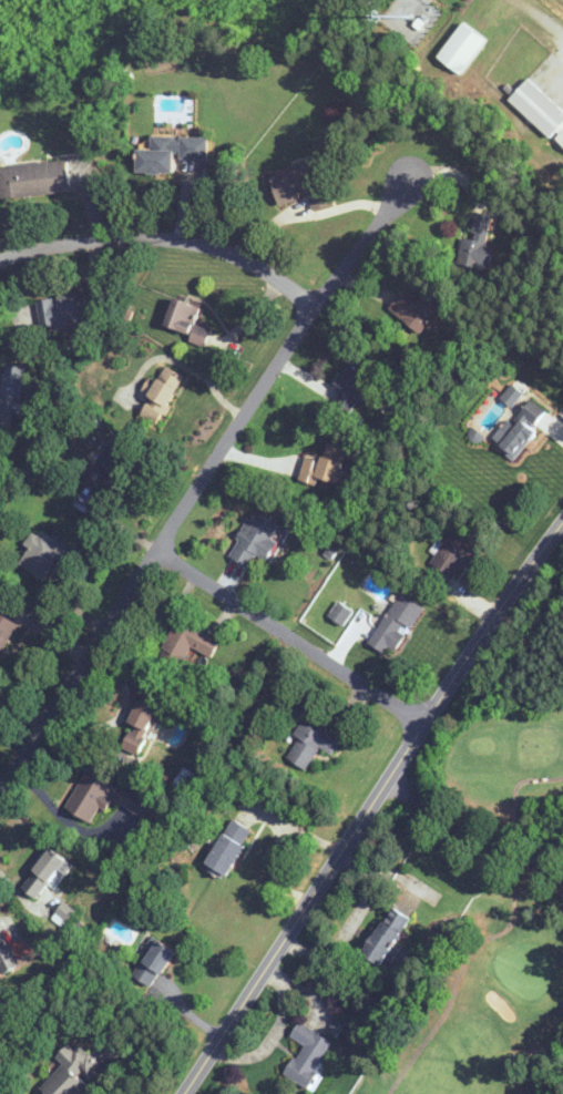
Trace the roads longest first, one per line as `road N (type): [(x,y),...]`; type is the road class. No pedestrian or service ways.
road 1 (residential): [(0,793),(315,305),(408,180)]
road 2 (tertiary): [(184,1093),(562,519)]
road 3 (residential): [(315,305),(236,256),(182,239),(93,239),(0,259)]
road 4 (residential): [(423,725),(156,549)]

